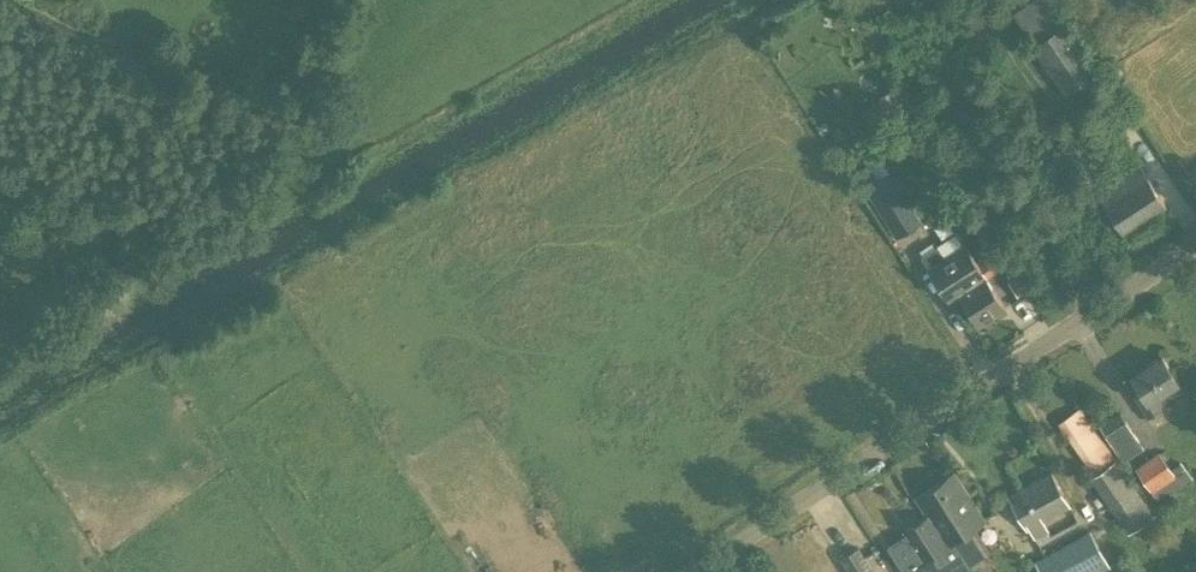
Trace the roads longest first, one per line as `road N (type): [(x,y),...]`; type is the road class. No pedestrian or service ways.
road 1 (unclassified): [(691,571),(1195,244)]

